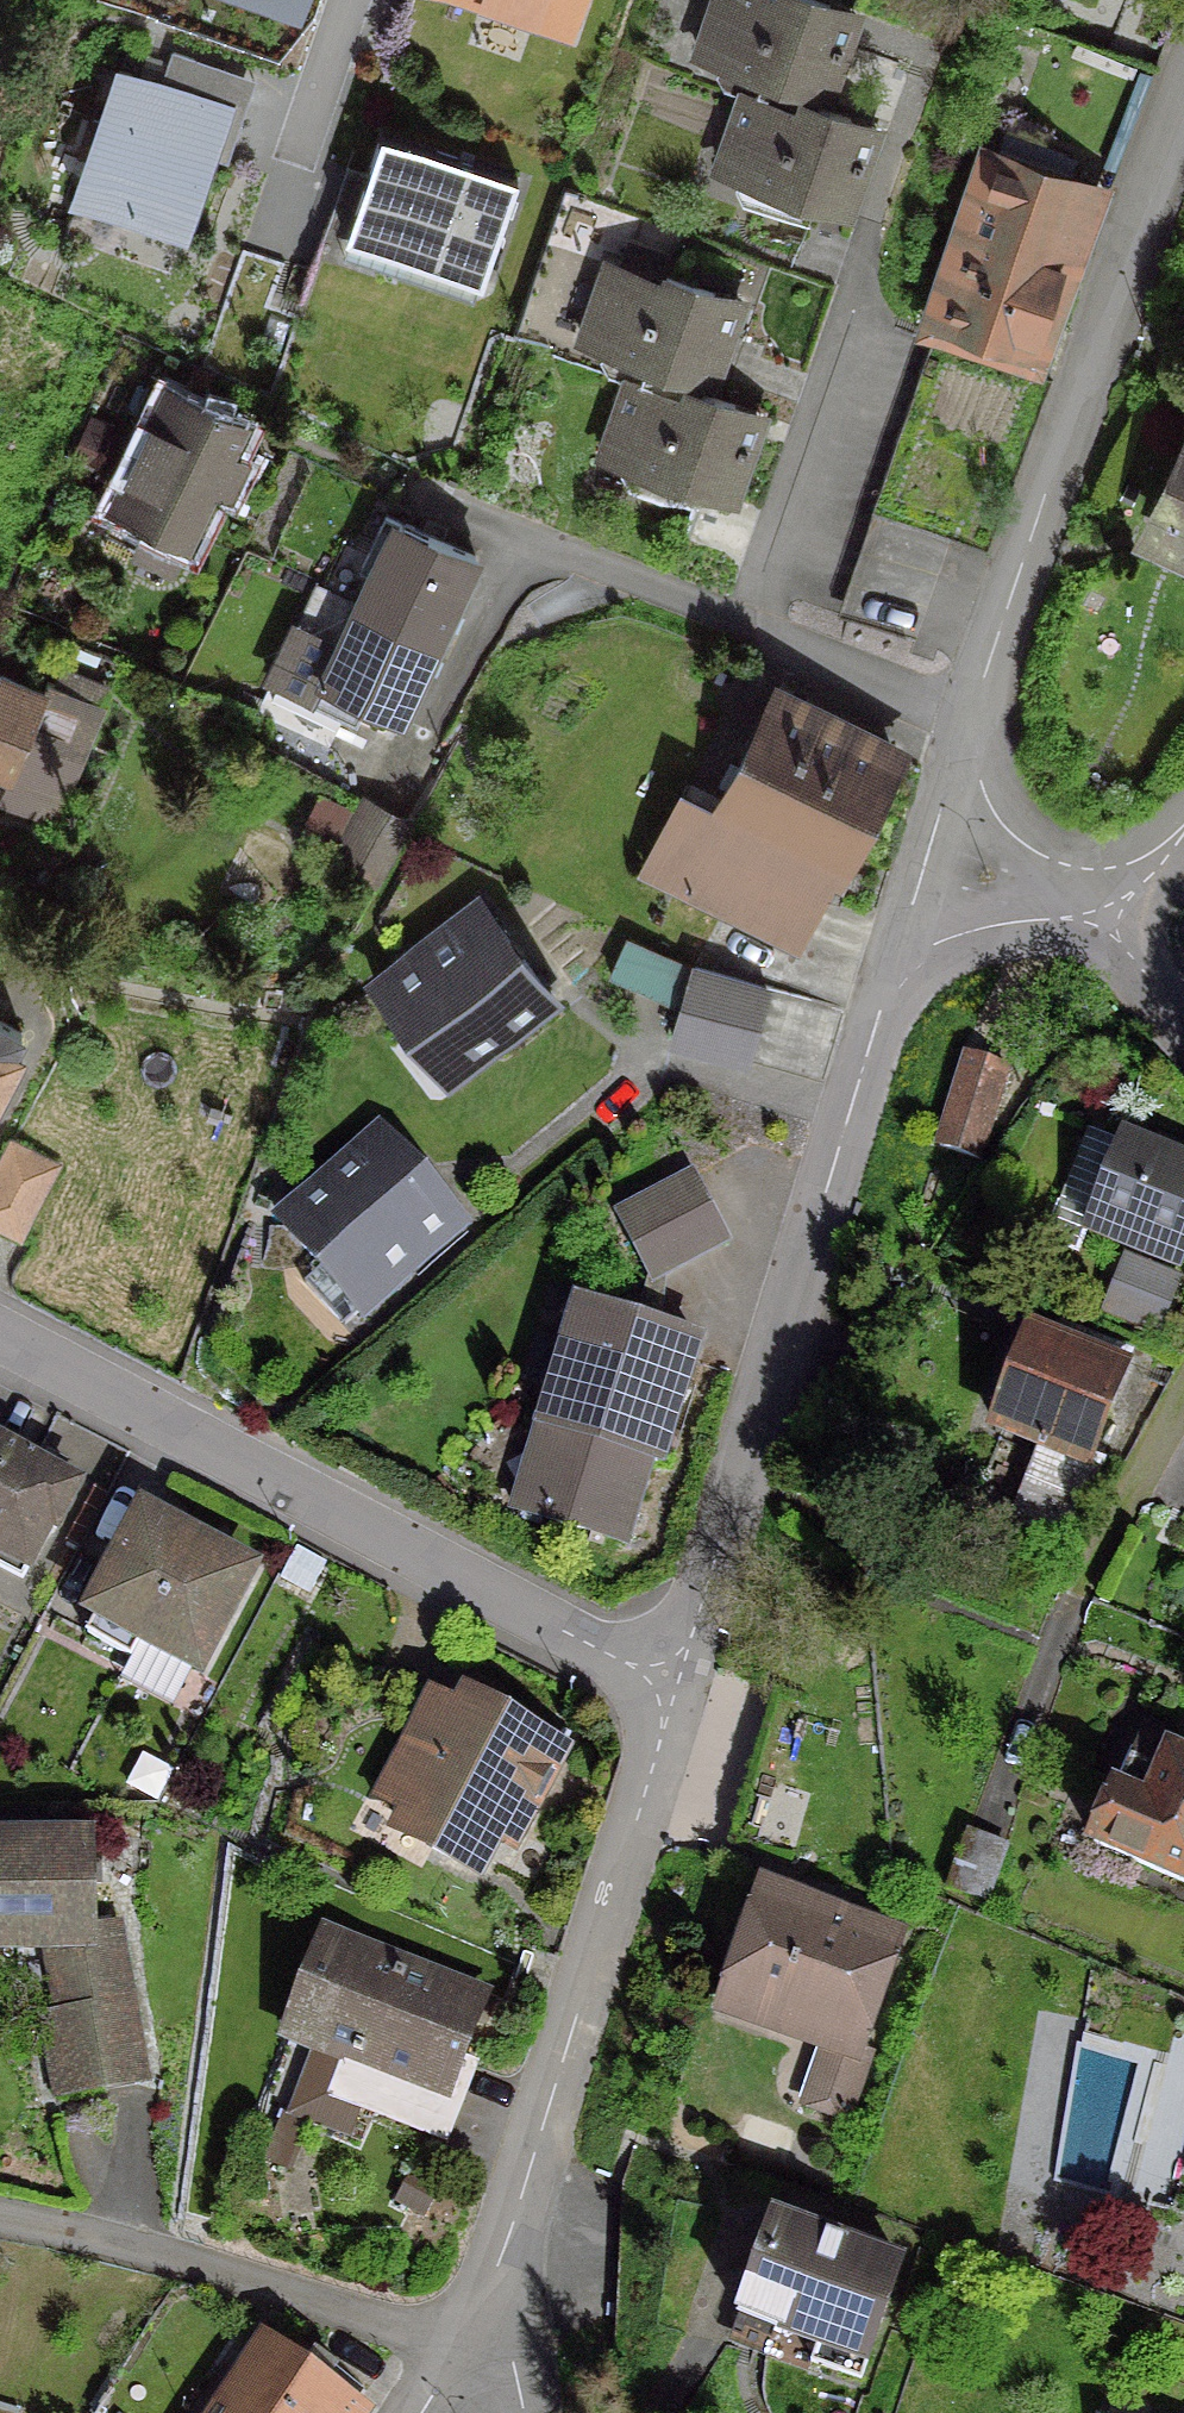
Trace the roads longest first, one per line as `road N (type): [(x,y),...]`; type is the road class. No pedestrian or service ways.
road 1 (residential): [(930,861),(665,1668)]
road 2 (residential): [(665,1668),(0,1323)]
road 3 (residential): [(287,429),(772,640),(964,711)]
road 4 (residential): [(665,1668),(525,2216),(482,2350)]
road 5 (residential): [(1183,77),(964,711)]
road 6 (residential): [(0,2224),(98,2243),(482,2350)]
road 7 (residential): [(930,861),(1096,918)]
road 8 (residential): [(340,0),(284,156)]
road 9 (residential): [(964,711),(930,861)]
road 10 (residential): [(1096,918),(1183,1011)]

